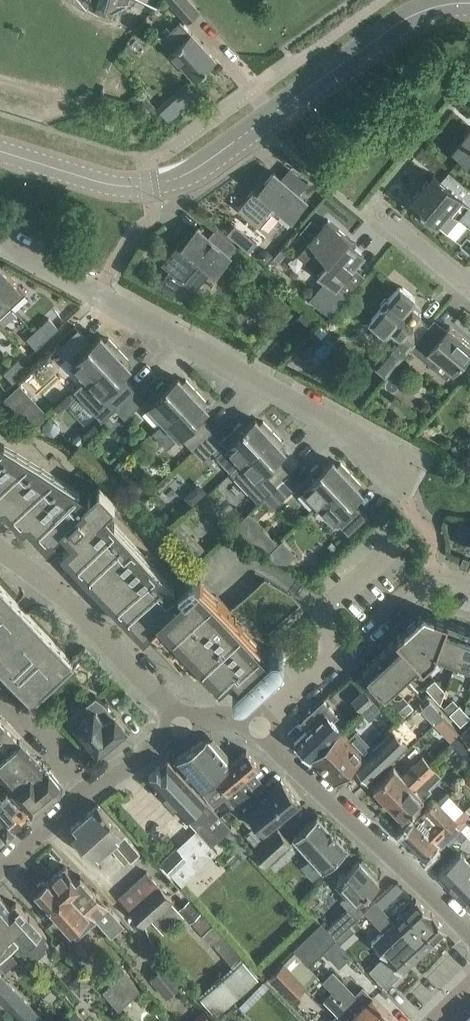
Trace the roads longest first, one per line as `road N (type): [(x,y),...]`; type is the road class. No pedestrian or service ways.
road 1 (unclassified): [(0,150),(119,185),(177,179),(406,16),(469,4)]
road 2 (residential): [(0,237),(338,422),(414,478)]
road 3 (residential): [(256,725),(469,937)]
road 4 (residential): [(184,726),(72,602),(0,550)]
road 5 (residential): [(0,869),(184,726)]
road 6 (residential): [(469,583),(429,572),(332,657)]
road 7 (residential): [(469,279),(459,280),(374,207)]

